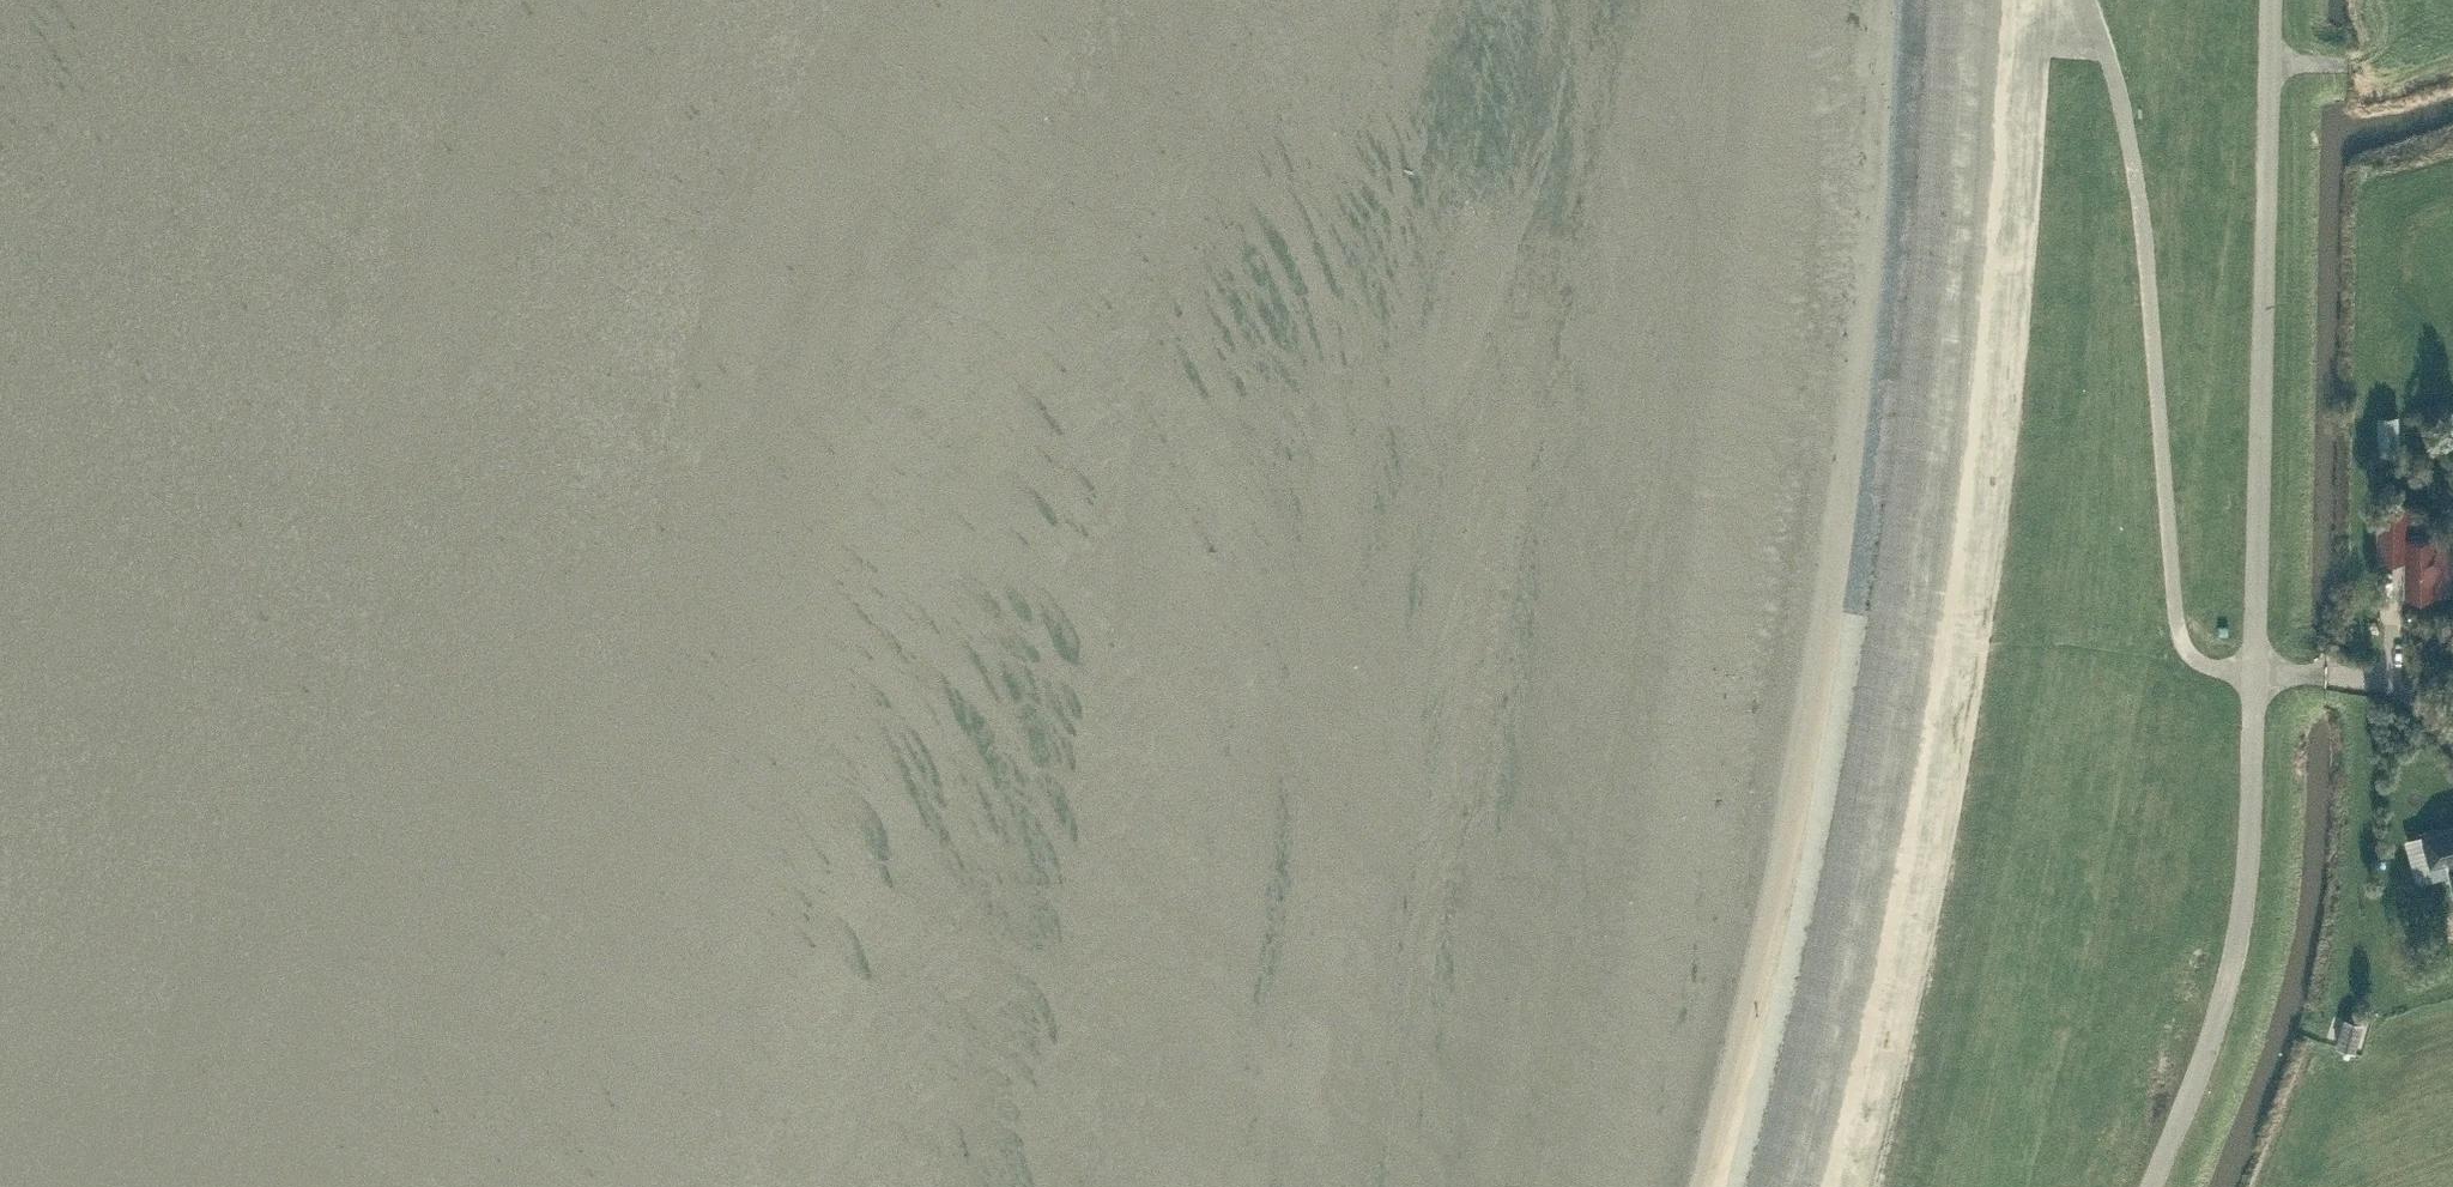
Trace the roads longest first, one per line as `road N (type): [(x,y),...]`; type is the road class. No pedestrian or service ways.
road 1 (unclassified): [(2255,670),(2269,0)]
road 2 (unclassified): [(2147,1186),(2236,954),(2255,670)]
road 3 (unclassified): [(2452,735),(2402,685),(2255,670)]

